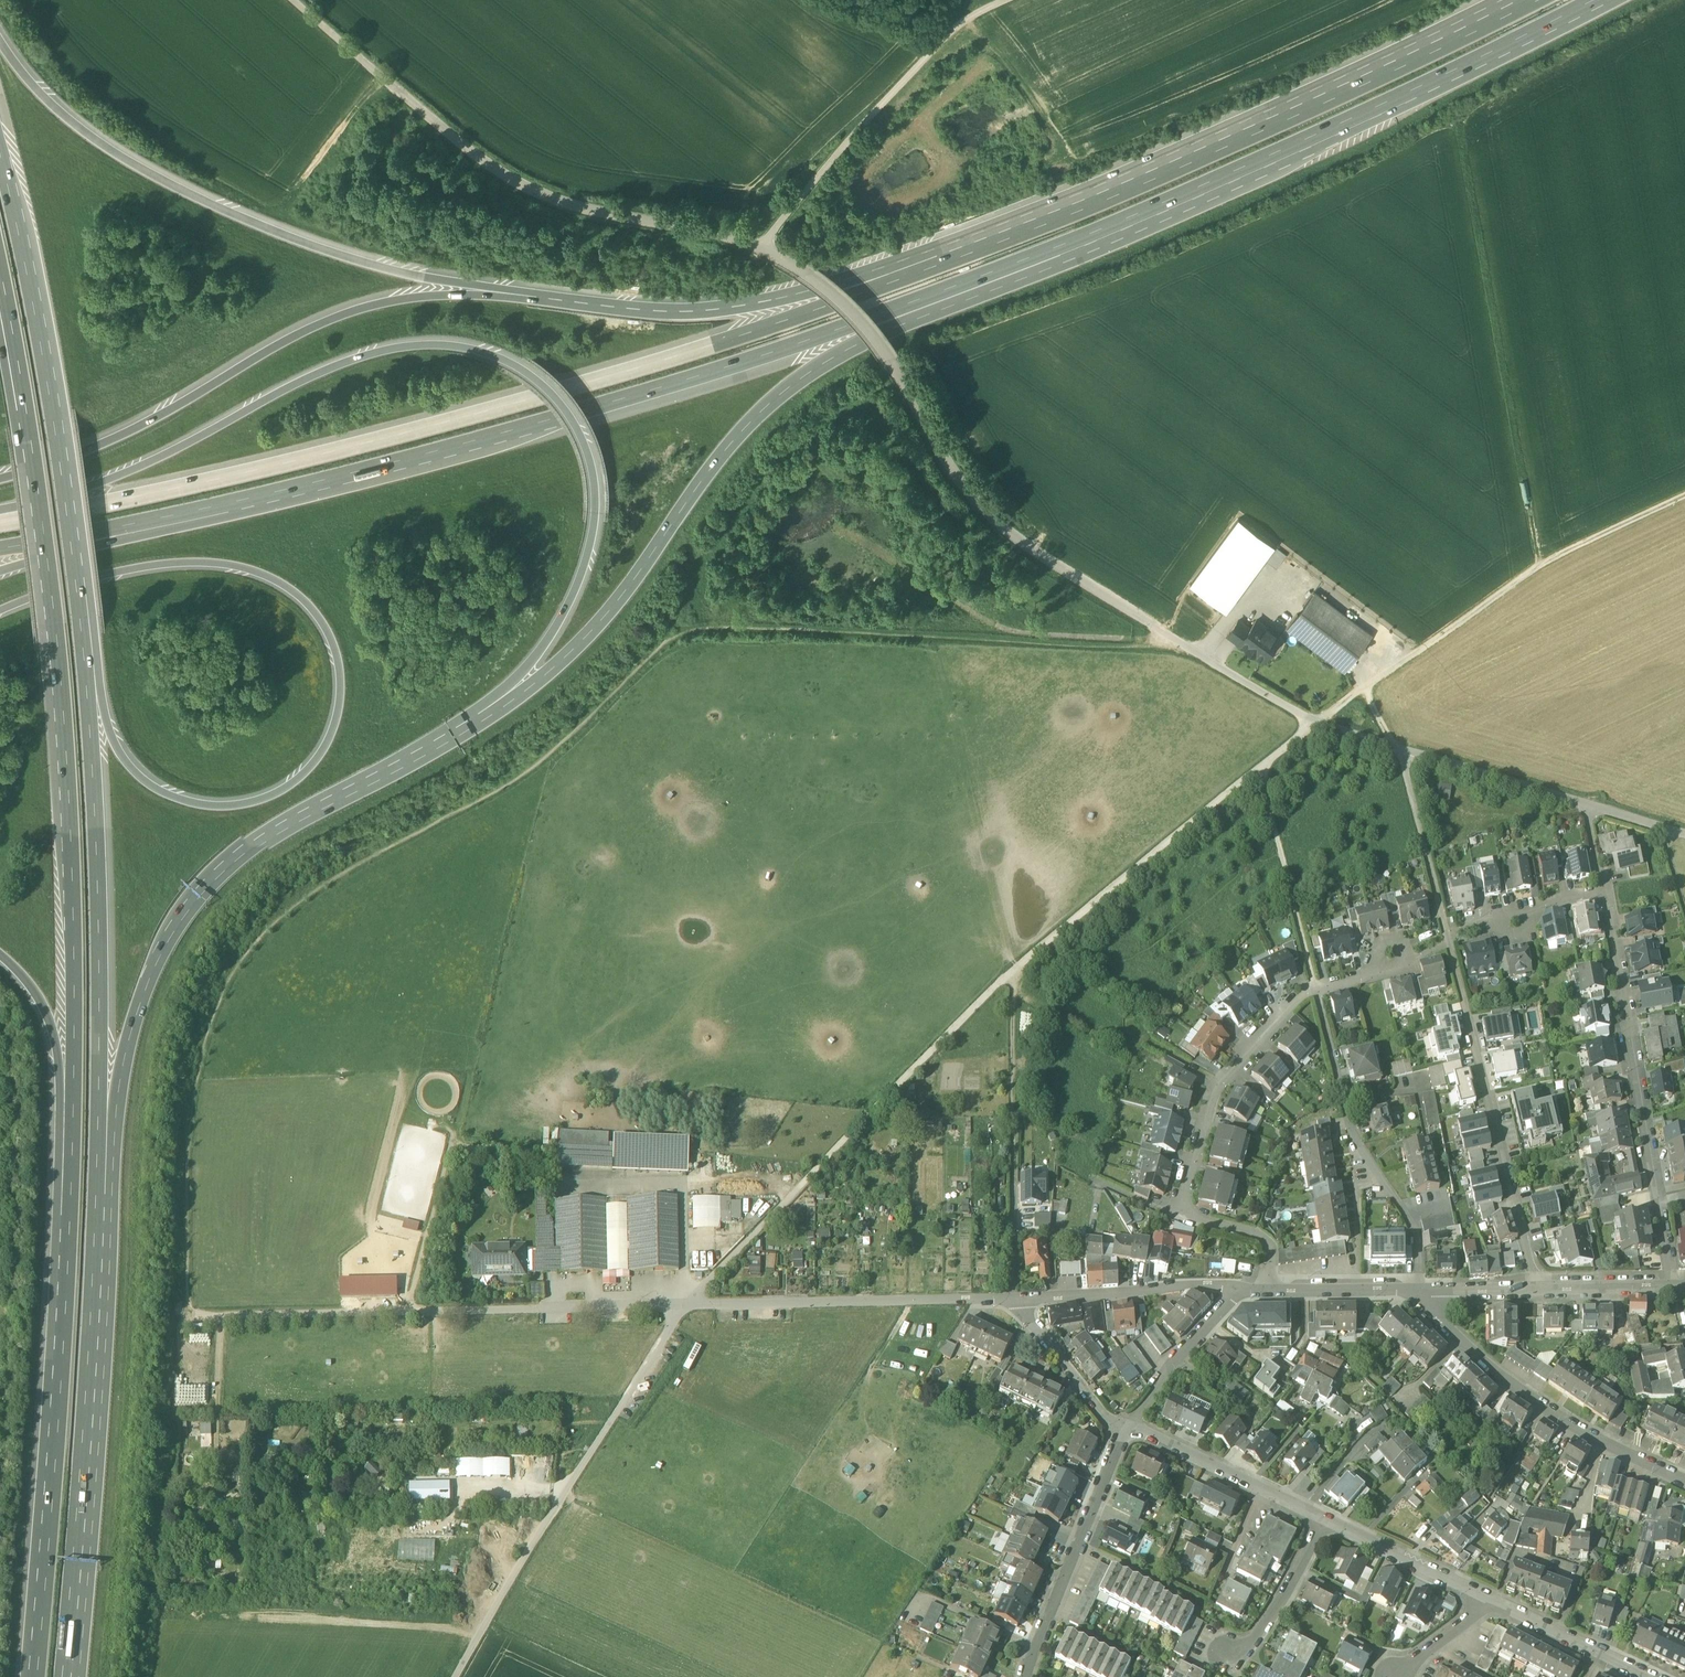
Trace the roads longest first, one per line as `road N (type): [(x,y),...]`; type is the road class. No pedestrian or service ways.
road 1 (track): [(686,1306),(1013,970),(1315,721),(1543,560),(1684,496)]
road 2 (unclassified): [(295,0),(475,155),(532,189),(709,229),(810,271),(872,325),(955,470),(988,512),(1041,557),(1190,648)]
road 3 (motorway): [(930,267),(734,339),(341,451),(5,517)]
road 4 (motorway): [(493,704),(564,618),(592,552),(598,511),(596,471),(573,412),(549,383),(500,354),(422,343),(359,357),(159,461),(5,517)]
road 5 (motorway): [(124,528),(392,468),(895,314)]
road 6 (motorway): [(3,302),(53,649),(68,820),(70,1097)]
road 7 (motorway): [(0,615),(130,572),(234,569),(282,586),(318,615),(342,678),(338,719),(320,758),(290,788),(235,807),(156,789),(117,746),(90,688)]
road 8 (motorway): [(895,314),(1423,91),(1590,0)]
road 9 (motorway): [(101,1209),(138,1018),(184,916),(242,856),(493,704)]
road 10 (motorway): [(1526,0),(1277,123),(930,267)]
road 11 (motorway): [(530,299),(339,258),(214,208),(69,122),(0,40)]
road 12 (motorway): [(70,1097),(37,1676)]
road 13 (motorway): [(530,299),(453,296),(363,308),(133,433),(0,482)]
road 14 (motorway): [(493,704),(563,656),(609,610),(761,413),(895,314)]
road 15 (residential): [(1536,1288),(1398,748)]
road 16 (motorway): [(90,688),(55,403),(0,140)]
road 17 (motorway): [(101,1209),(102,945),(90,688)]
road 18 (motorway): [(64,1676),(101,1209)]
road 19 (track): [(457,1676),(686,1306)]
road 20 (residential): [(1268,1288),(1271,1250),(1259,1237),(1179,1215),(1213,1096),(1302,995),(1317,991)]
road 21 (motorway): [(930,267),(728,311),(666,313),(530,299)]
road 22 (track): [(760,244),(968,15),(1003,0)]
road 23 (residential): [(686,1306),(1019,1300)]
road 24 (residential): [(1418,1290),(1435,1317),(1519,1389),(1589,1435),(1684,1480)]
road 25 (residential): [(1418,1290),(1417,1233),(1358,1137),(1317,991)]
road 26 (residential): [(1125,1431),(1029,1676)]
road 27 (residential): [(1677,1285),(1630,1036)]
road 28 (residential): [(1190,648),(1315,721),(1398,748)]
road 29 (residential): [(1019,1300),(1183,1284),(1241,1290)]
road 30 (residential): [(1125,1431),(1322,1518)]
road 31 (residential): [(1398,748),(1589,806)]
road 32 (residential): [(1241,1290),(1175,1358),(1125,1431)]
road 33 (residential): [(1486,1597),(1651,1676)]
road 34 (residential): [(1322,1518),(1486,1597)]
road 35 (residential): [(1125,1431),(1104,1417),(1019,1300)]
road 36 (residential): [(1322,1518),(1286,1593),(1257,1636),(1232,1655)]
road 37 (motorway): [(0,955),(46,1007),(70,1097)]
road 38 (residential): [(1268,1288),(1418,1290)]
road 39 (residential): [(1630,1036),(1604,895)]
road 40 (residential): [(1536,1288),(1677,1285)]
road 41 (motorway): [(0,573),(124,528)]
road 42 (motorway): [(0,550),(124,528)]
road 43 (residential): [(1486,1597),(1468,1622),(1394,1675)]

